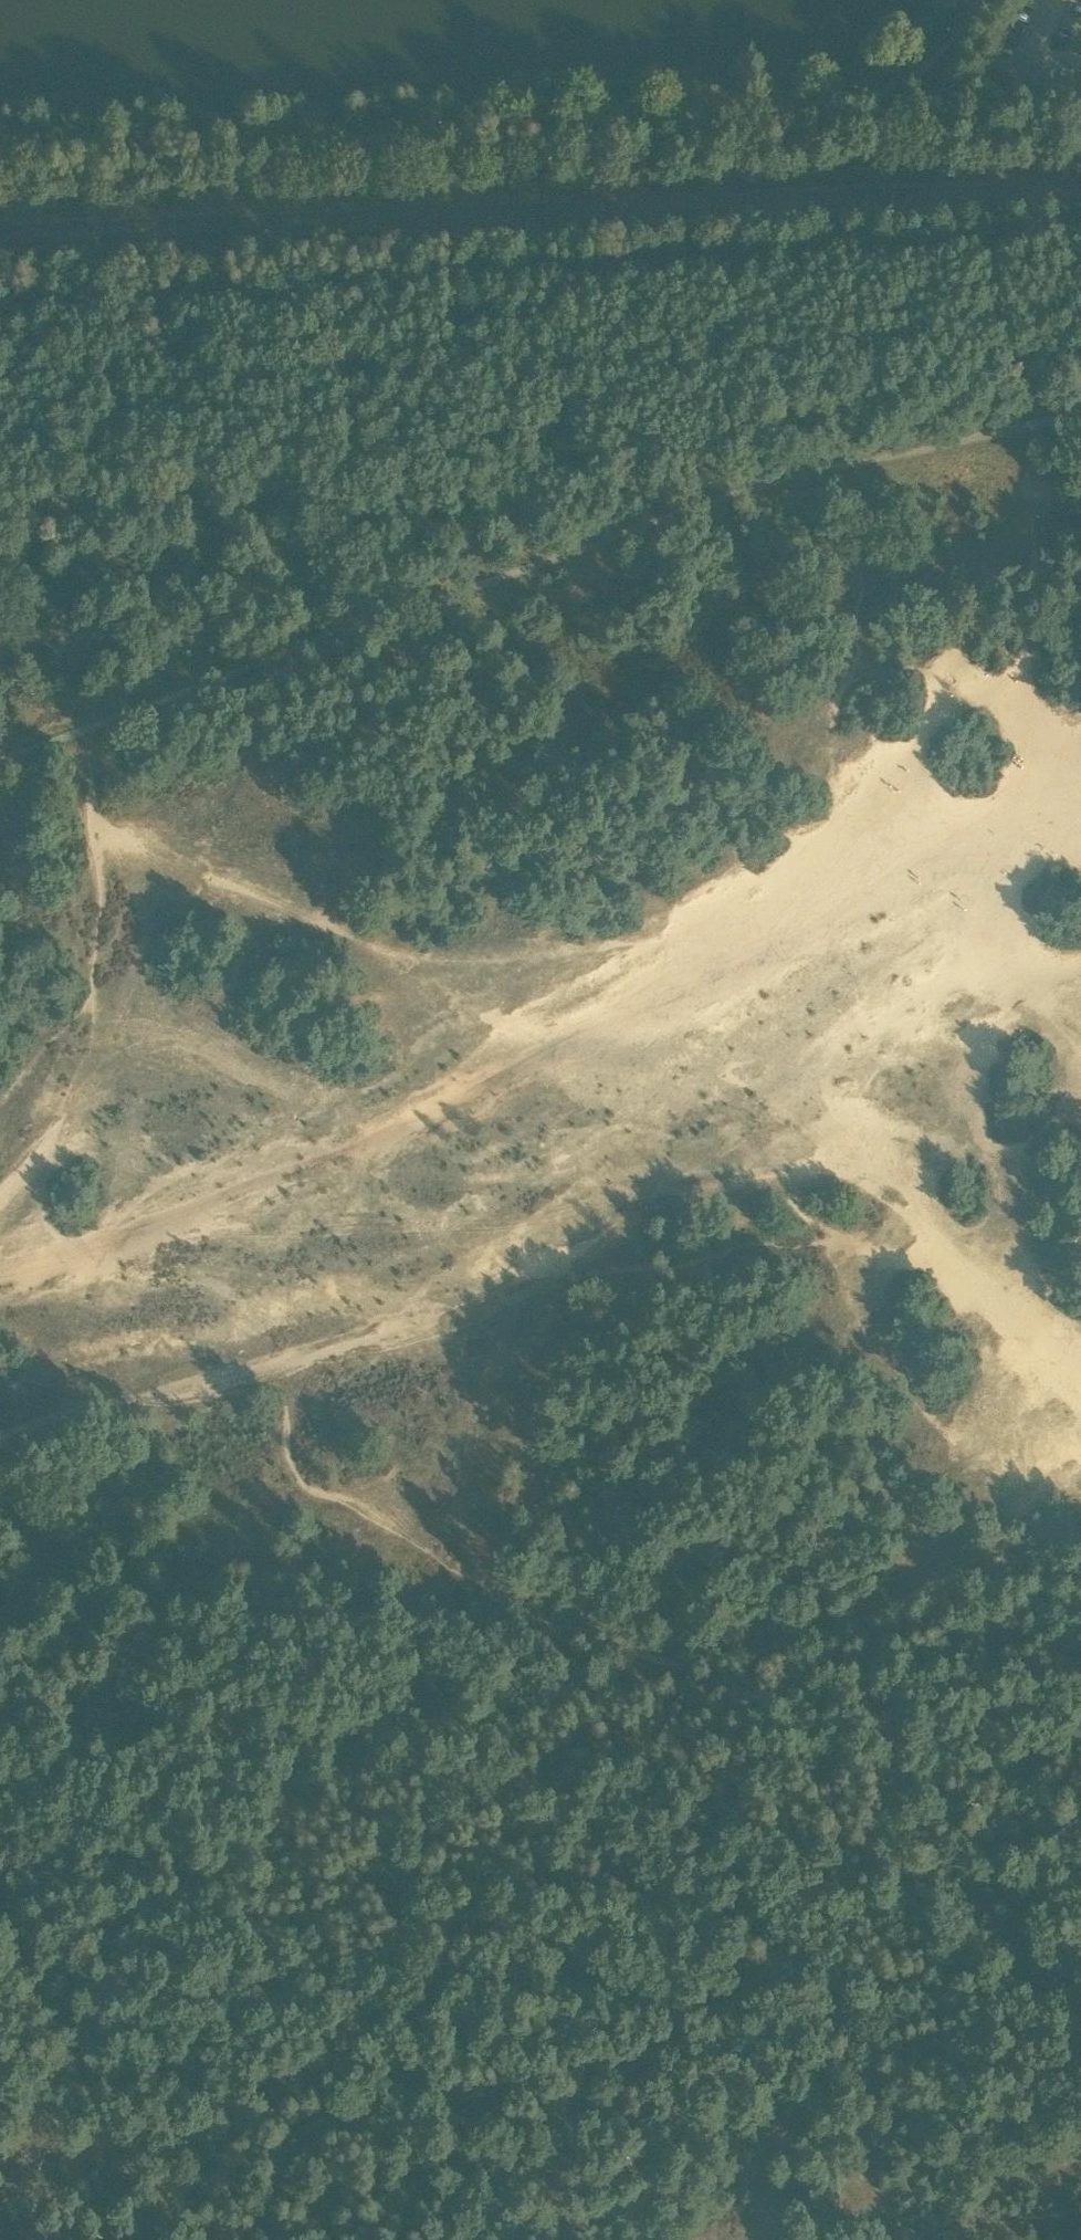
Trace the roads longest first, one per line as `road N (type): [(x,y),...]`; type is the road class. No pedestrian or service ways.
road 1 (track): [(1080,238),(68,301),(0,319)]
road 2 (track): [(1080,1381),(747,1008)]
road 3 (track): [(1080,1057),(993,905)]

